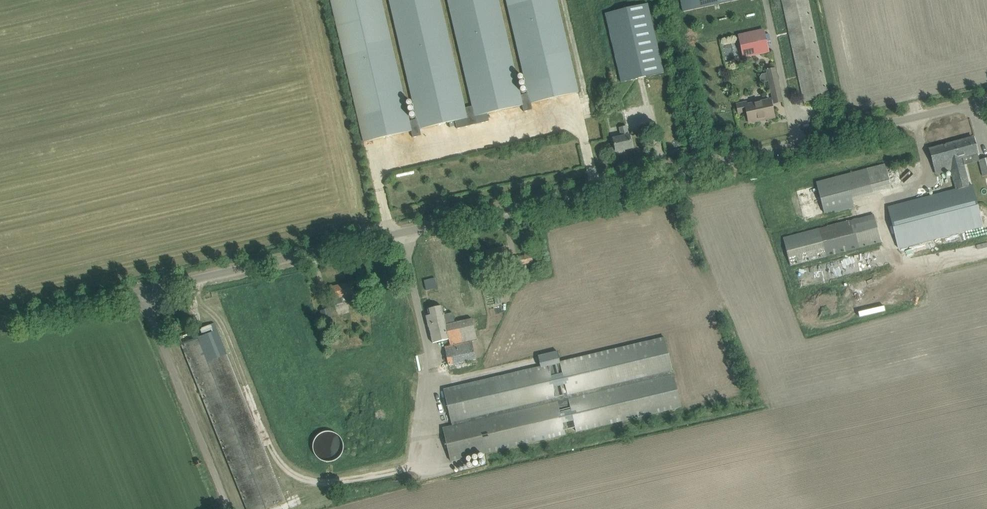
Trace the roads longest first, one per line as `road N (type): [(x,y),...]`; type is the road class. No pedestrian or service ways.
road 1 (unclassified): [(136,291),(986,107)]
road 2 (unclassified): [(226,508),(136,291)]
road 3 (unclassified): [(0,321),(136,291)]

